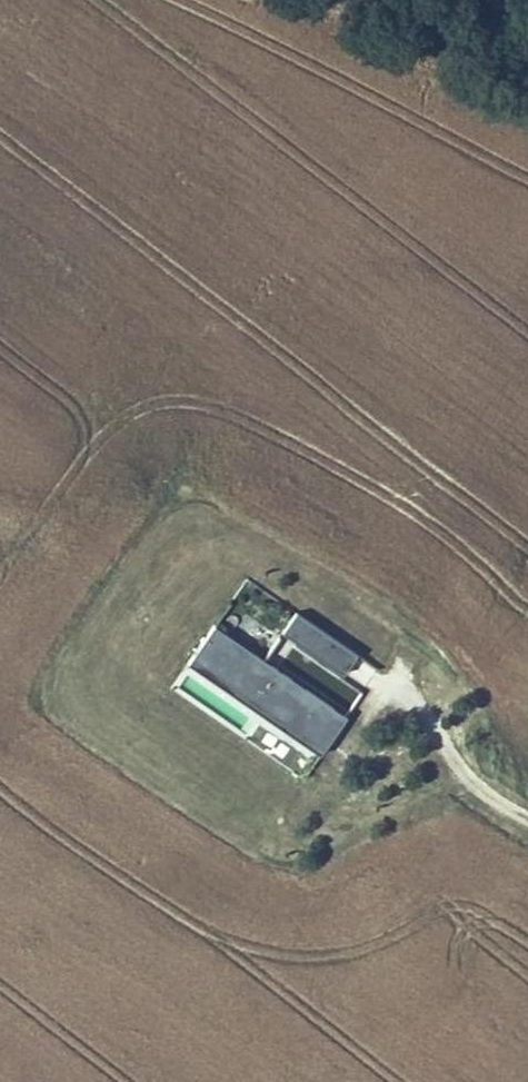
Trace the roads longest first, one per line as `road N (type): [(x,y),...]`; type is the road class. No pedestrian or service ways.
road 1 (track): [(389,680),(467,780),(527,819)]

